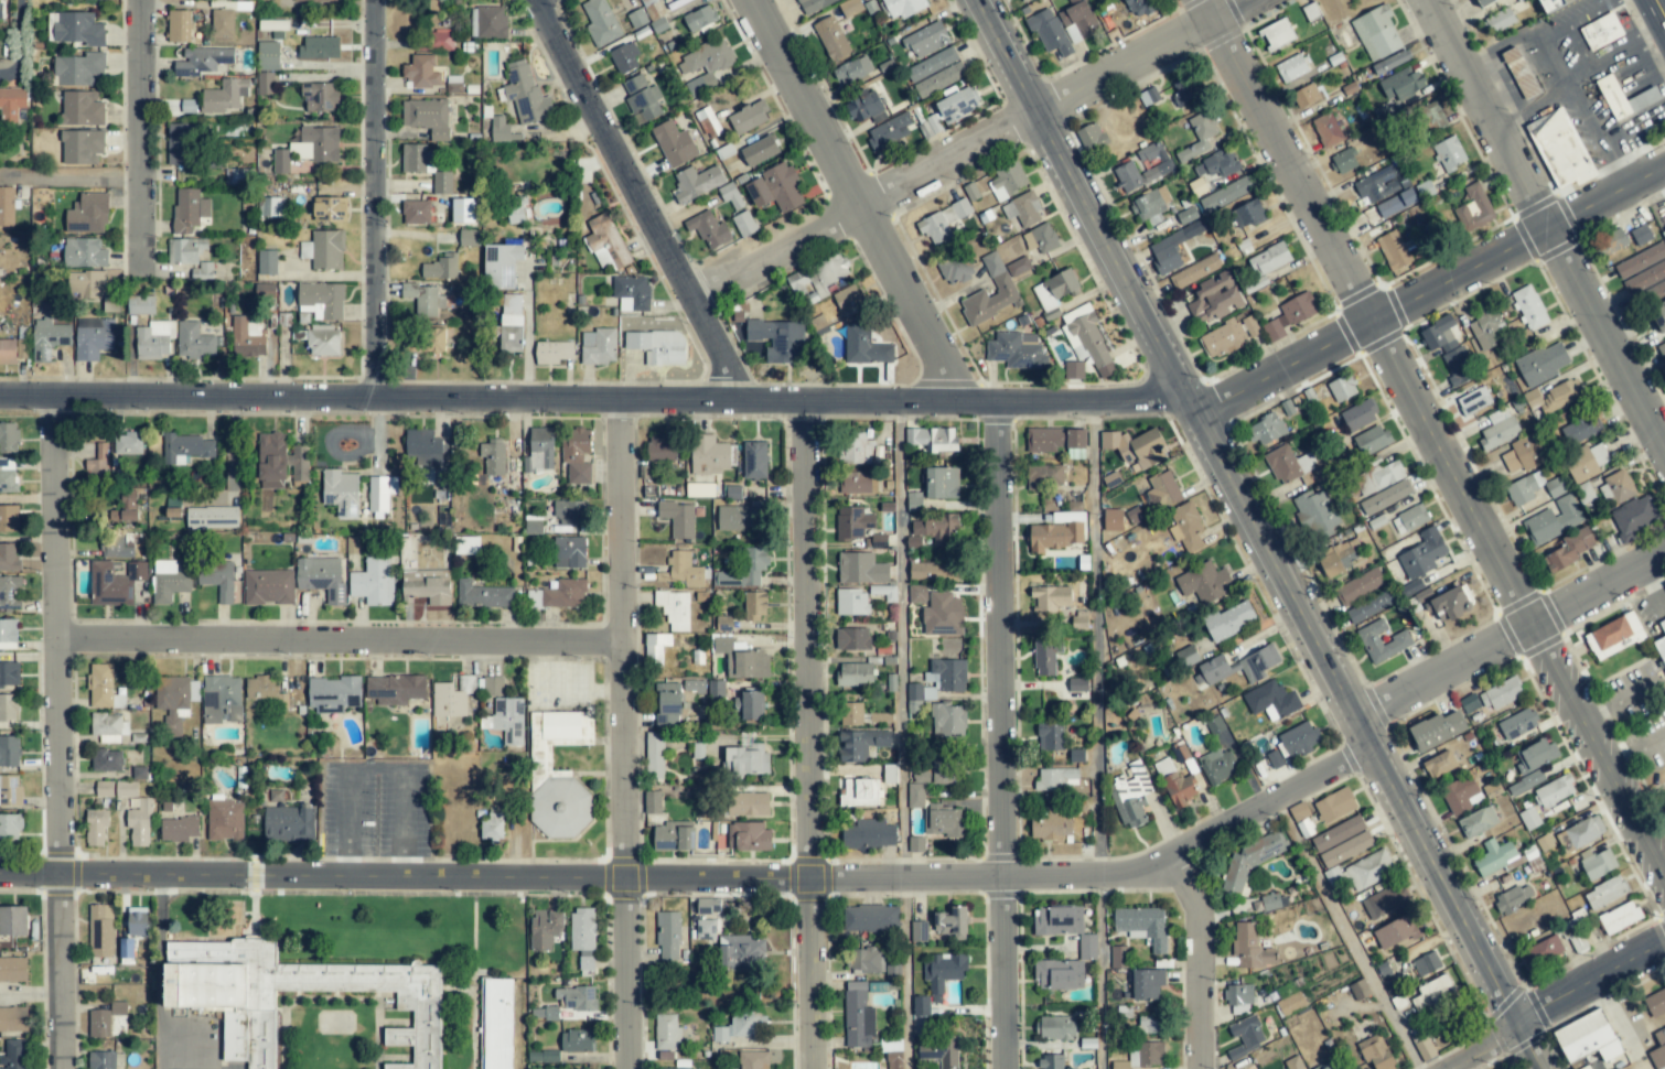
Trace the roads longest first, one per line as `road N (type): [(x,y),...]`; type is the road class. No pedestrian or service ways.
road 1 (residential): [(1372,748),(1139,873),(0,873)]
road 2 (residential): [(1540,1068),(976,0)]
road 3 (residential): [(1188,398),(0,395)]
road 4 (residential): [(1664,878),(1197,0)]
road 5 (residential): [(54,1068),(55,396)]
road 6 (residential): [(1004,1068),(996,400)]
road 7 (residential): [(627,1068),(625,401)]
road 8 (residential): [(813,1068),(802,402)]
road 9 (residential): [(625,643),(60,640)]
road 10 (residential): [(1196,413),(1664,168)]
road 11 (residential): [(1664,460),(1421,0)]
road 12 (residential): [(752,402),(538,0)]
road 13 (residential): [(968,401),(756,0)]
road 14 (residential): [(375,399),(374,0)]
road 15 (residential): [(1033,112),(695,294)]
road 16 (residential): [(1356,719),(1664,556)]
road 17 (residential): [(136,271),(139,0)]
road 18 (residential): [(1033,112),(1250,0)]
road 19 (residential): [(1199,1068),(1192,895),(1182,878),(1139,873)]
road 20 (residential): [(1514,1019),(1664,939)]

